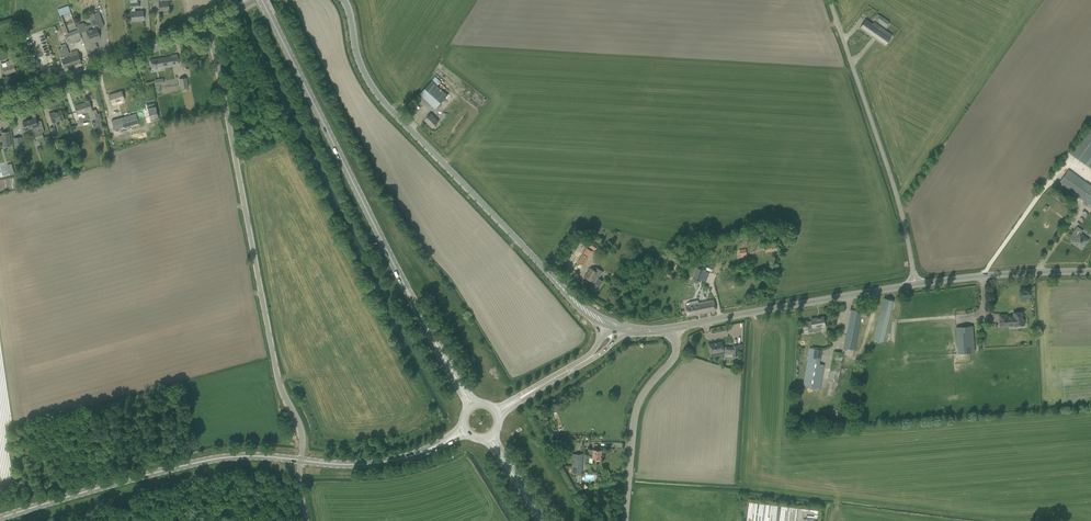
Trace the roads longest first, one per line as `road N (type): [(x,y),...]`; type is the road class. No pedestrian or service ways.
road 1 (unclassified): [(301,460),(301,433),(273,356),(208,26)]
road 2 (tertiary): [(609,324),(581,307),(378,95),(360,61),(344,0)]
road 3 (primary): [(419,312),(262,0)]
road 4 (secondary): [(0,519),(204,461),(301,460)]
road 5 (unclassified): [(913,282),(909,242),(830,0)]
road 6 (tertiary): [(675,328),(913,282)]
road 7 (tertiary): [(208,26),(0,105)]
road 8 (unclassified): [(626,520),(637,408),(673,358),(675,328)]
road 9 (tertiary): [(913,282),(1090,272)]
road 10 (secondary): [(301,460),(369,464),(421,453)]

